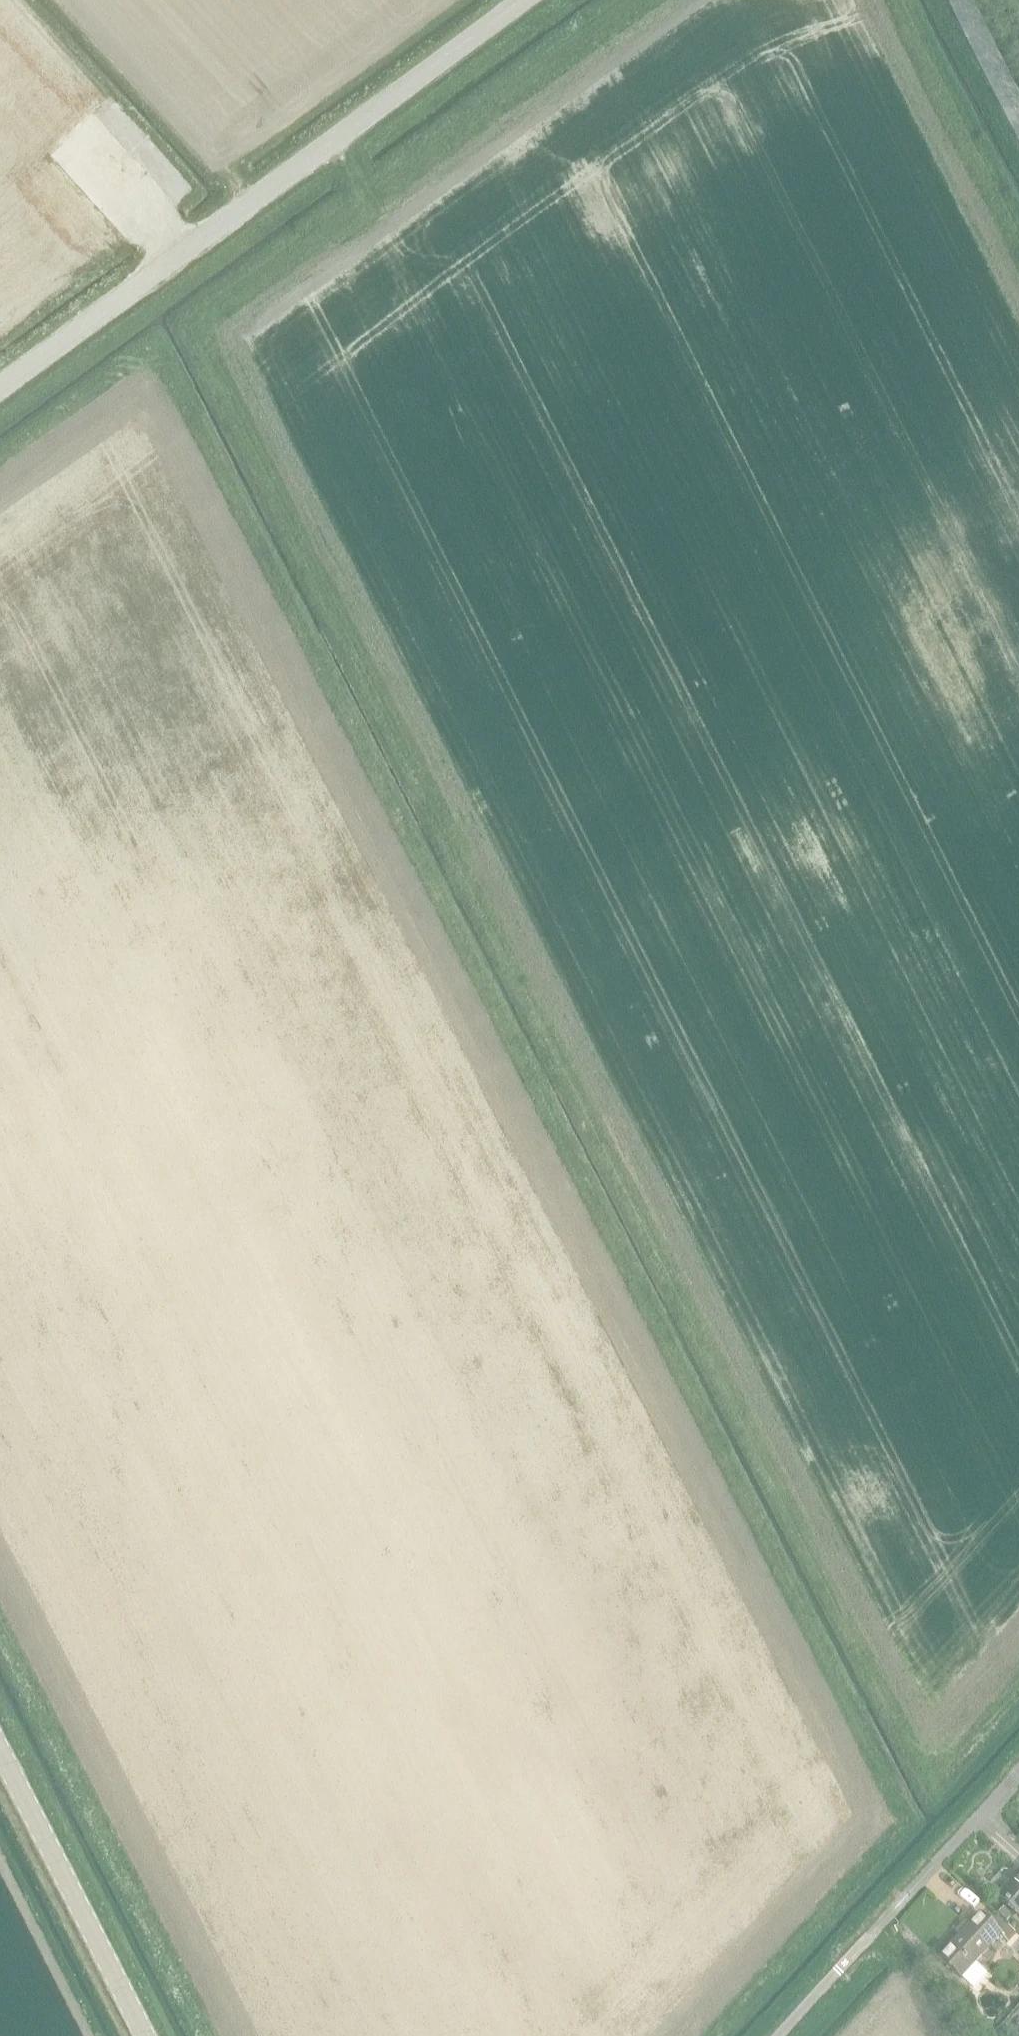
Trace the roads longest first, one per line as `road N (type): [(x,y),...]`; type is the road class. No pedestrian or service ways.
road 1 (tertiary): [(0,387),(521,0)]
road 2 (tertiary): [(145,2035),(0,1749)]
road 3 (residential): [(837,1971),(1018,1773)]
road 4 (residential): [(1018,115),(963,0)]

